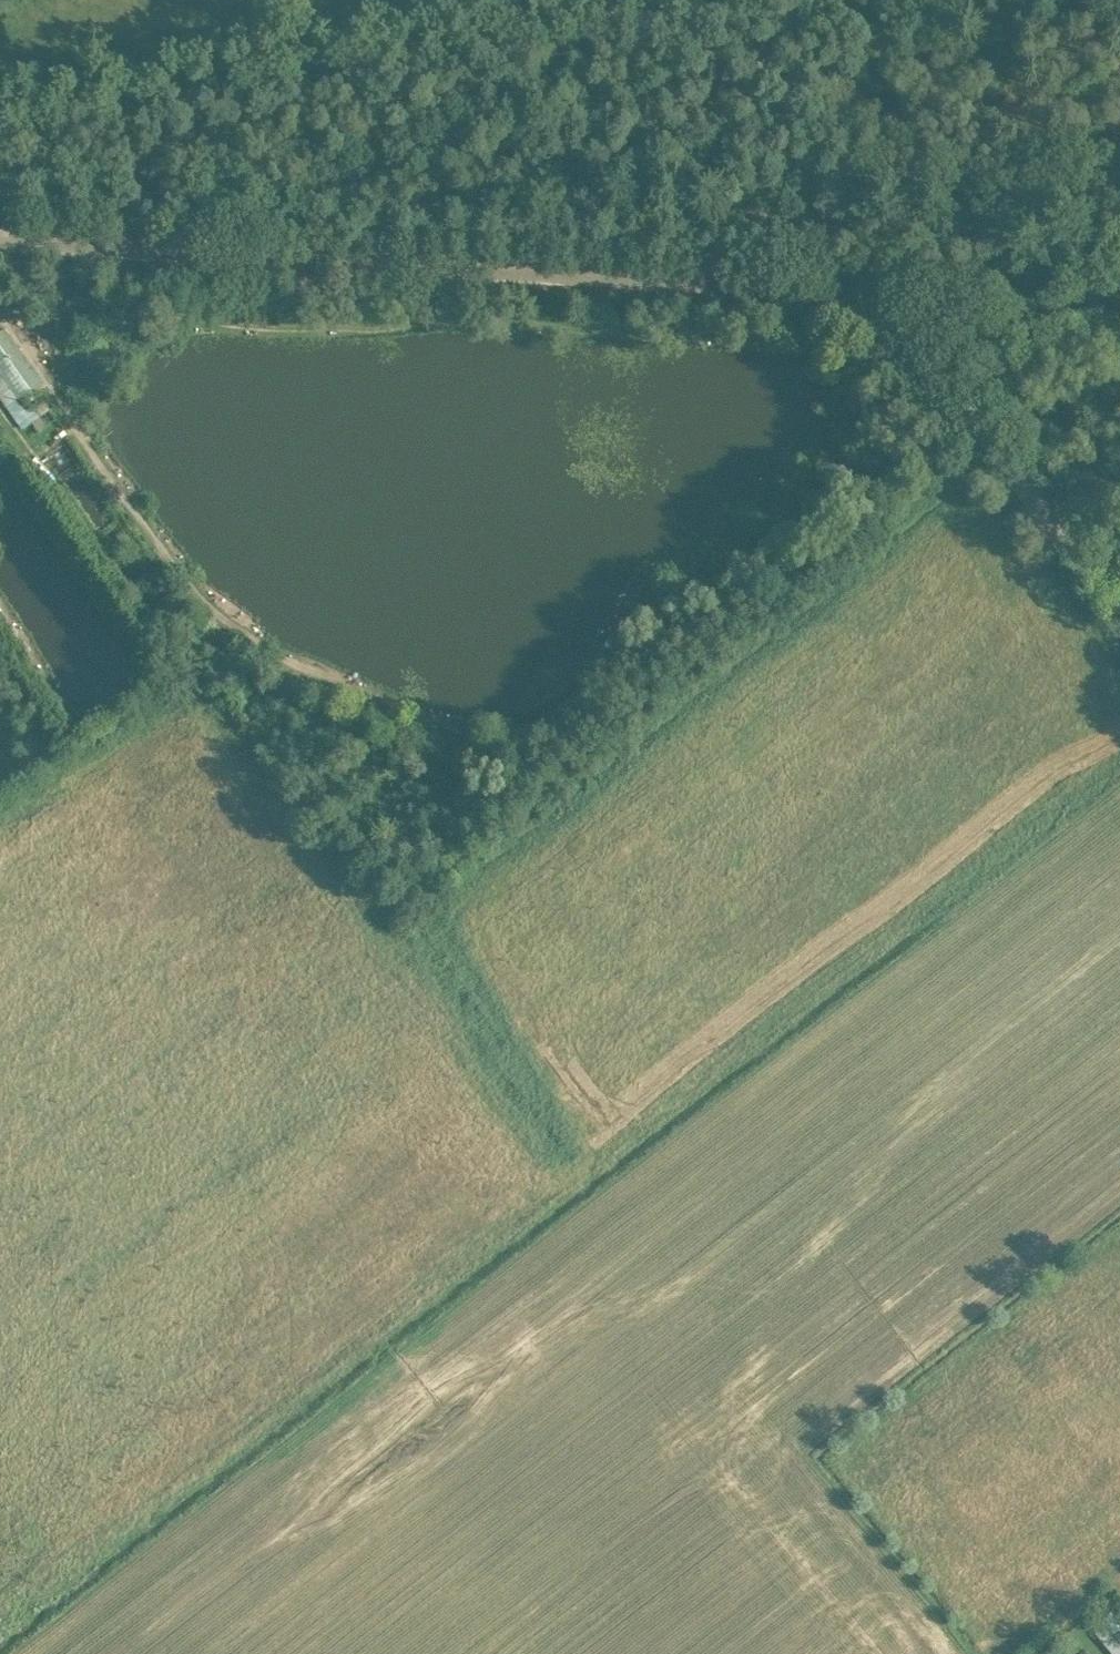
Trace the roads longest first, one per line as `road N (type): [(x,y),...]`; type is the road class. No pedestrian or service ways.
road 1 (unclassified): [(1119,612),(924,346),(887,312),(835,292),(0,237)]

